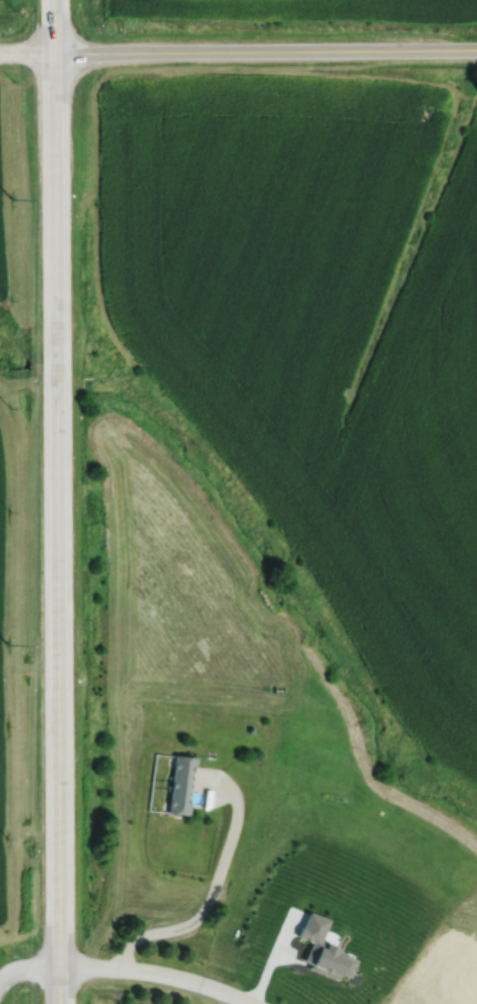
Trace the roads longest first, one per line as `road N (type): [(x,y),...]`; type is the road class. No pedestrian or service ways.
road 1 (secondary): [(56,1003),(53,0)]
road 2 (tertiary): [(53,54),(476,51)]
road 3 (residential): [(56,966),(155,973),(248,1003)]

